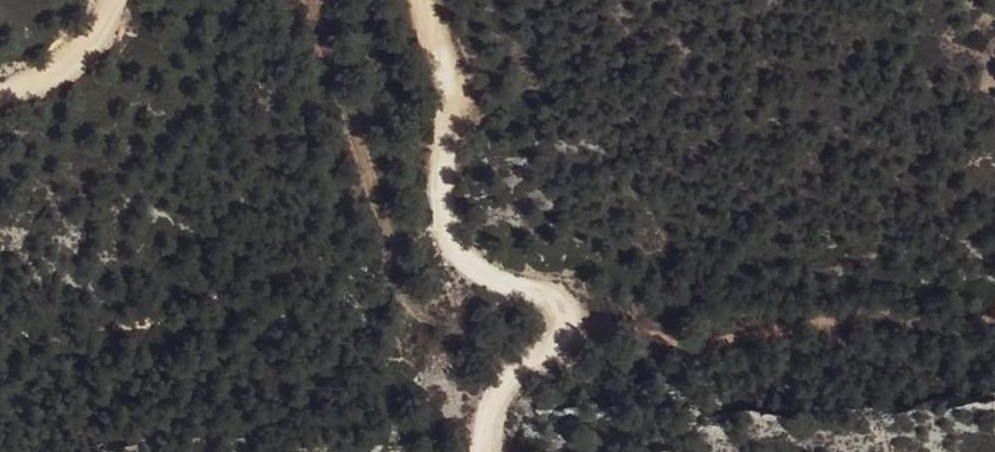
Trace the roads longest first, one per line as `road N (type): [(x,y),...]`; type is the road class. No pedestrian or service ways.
road 1 (track): [(420,0),(446,69),(443,174),(451,236),(488,279),(563,304),(567,329),(556,349),(506,387),(491,419),(488,451)]
road 2 (track): [(994,301),(957,318),(846,317),(749,338),(636,328),(563,304)]
road 3 (track): [(0,96),(75,57),(109,0)]

